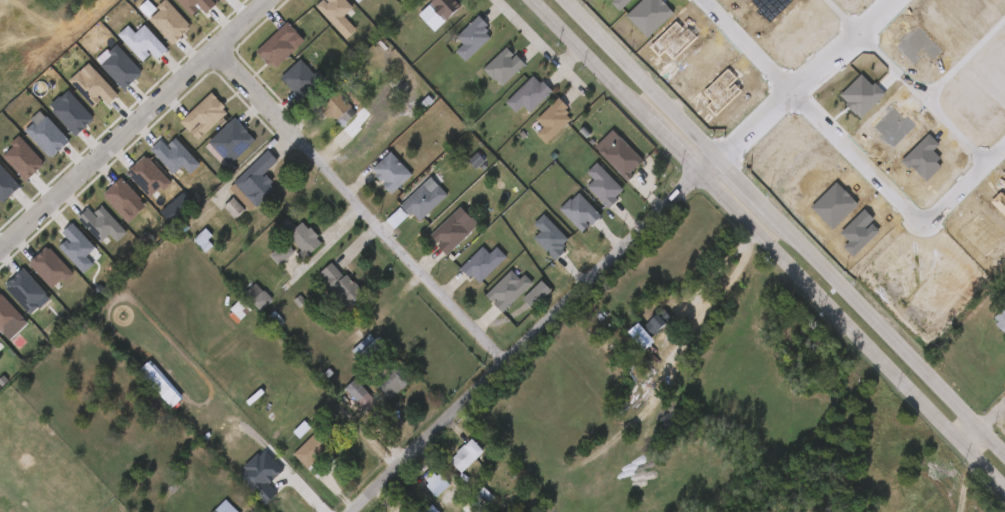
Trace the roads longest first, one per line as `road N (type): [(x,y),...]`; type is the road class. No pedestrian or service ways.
road 1 (secondary): [(527,0),(1004,494)]
road 2 (secondary): [(1004,460),(560,0)]
road 3 (residential): [(711,156),(350,511)]
road 4 (residential): [(218,50),(505,361)]

